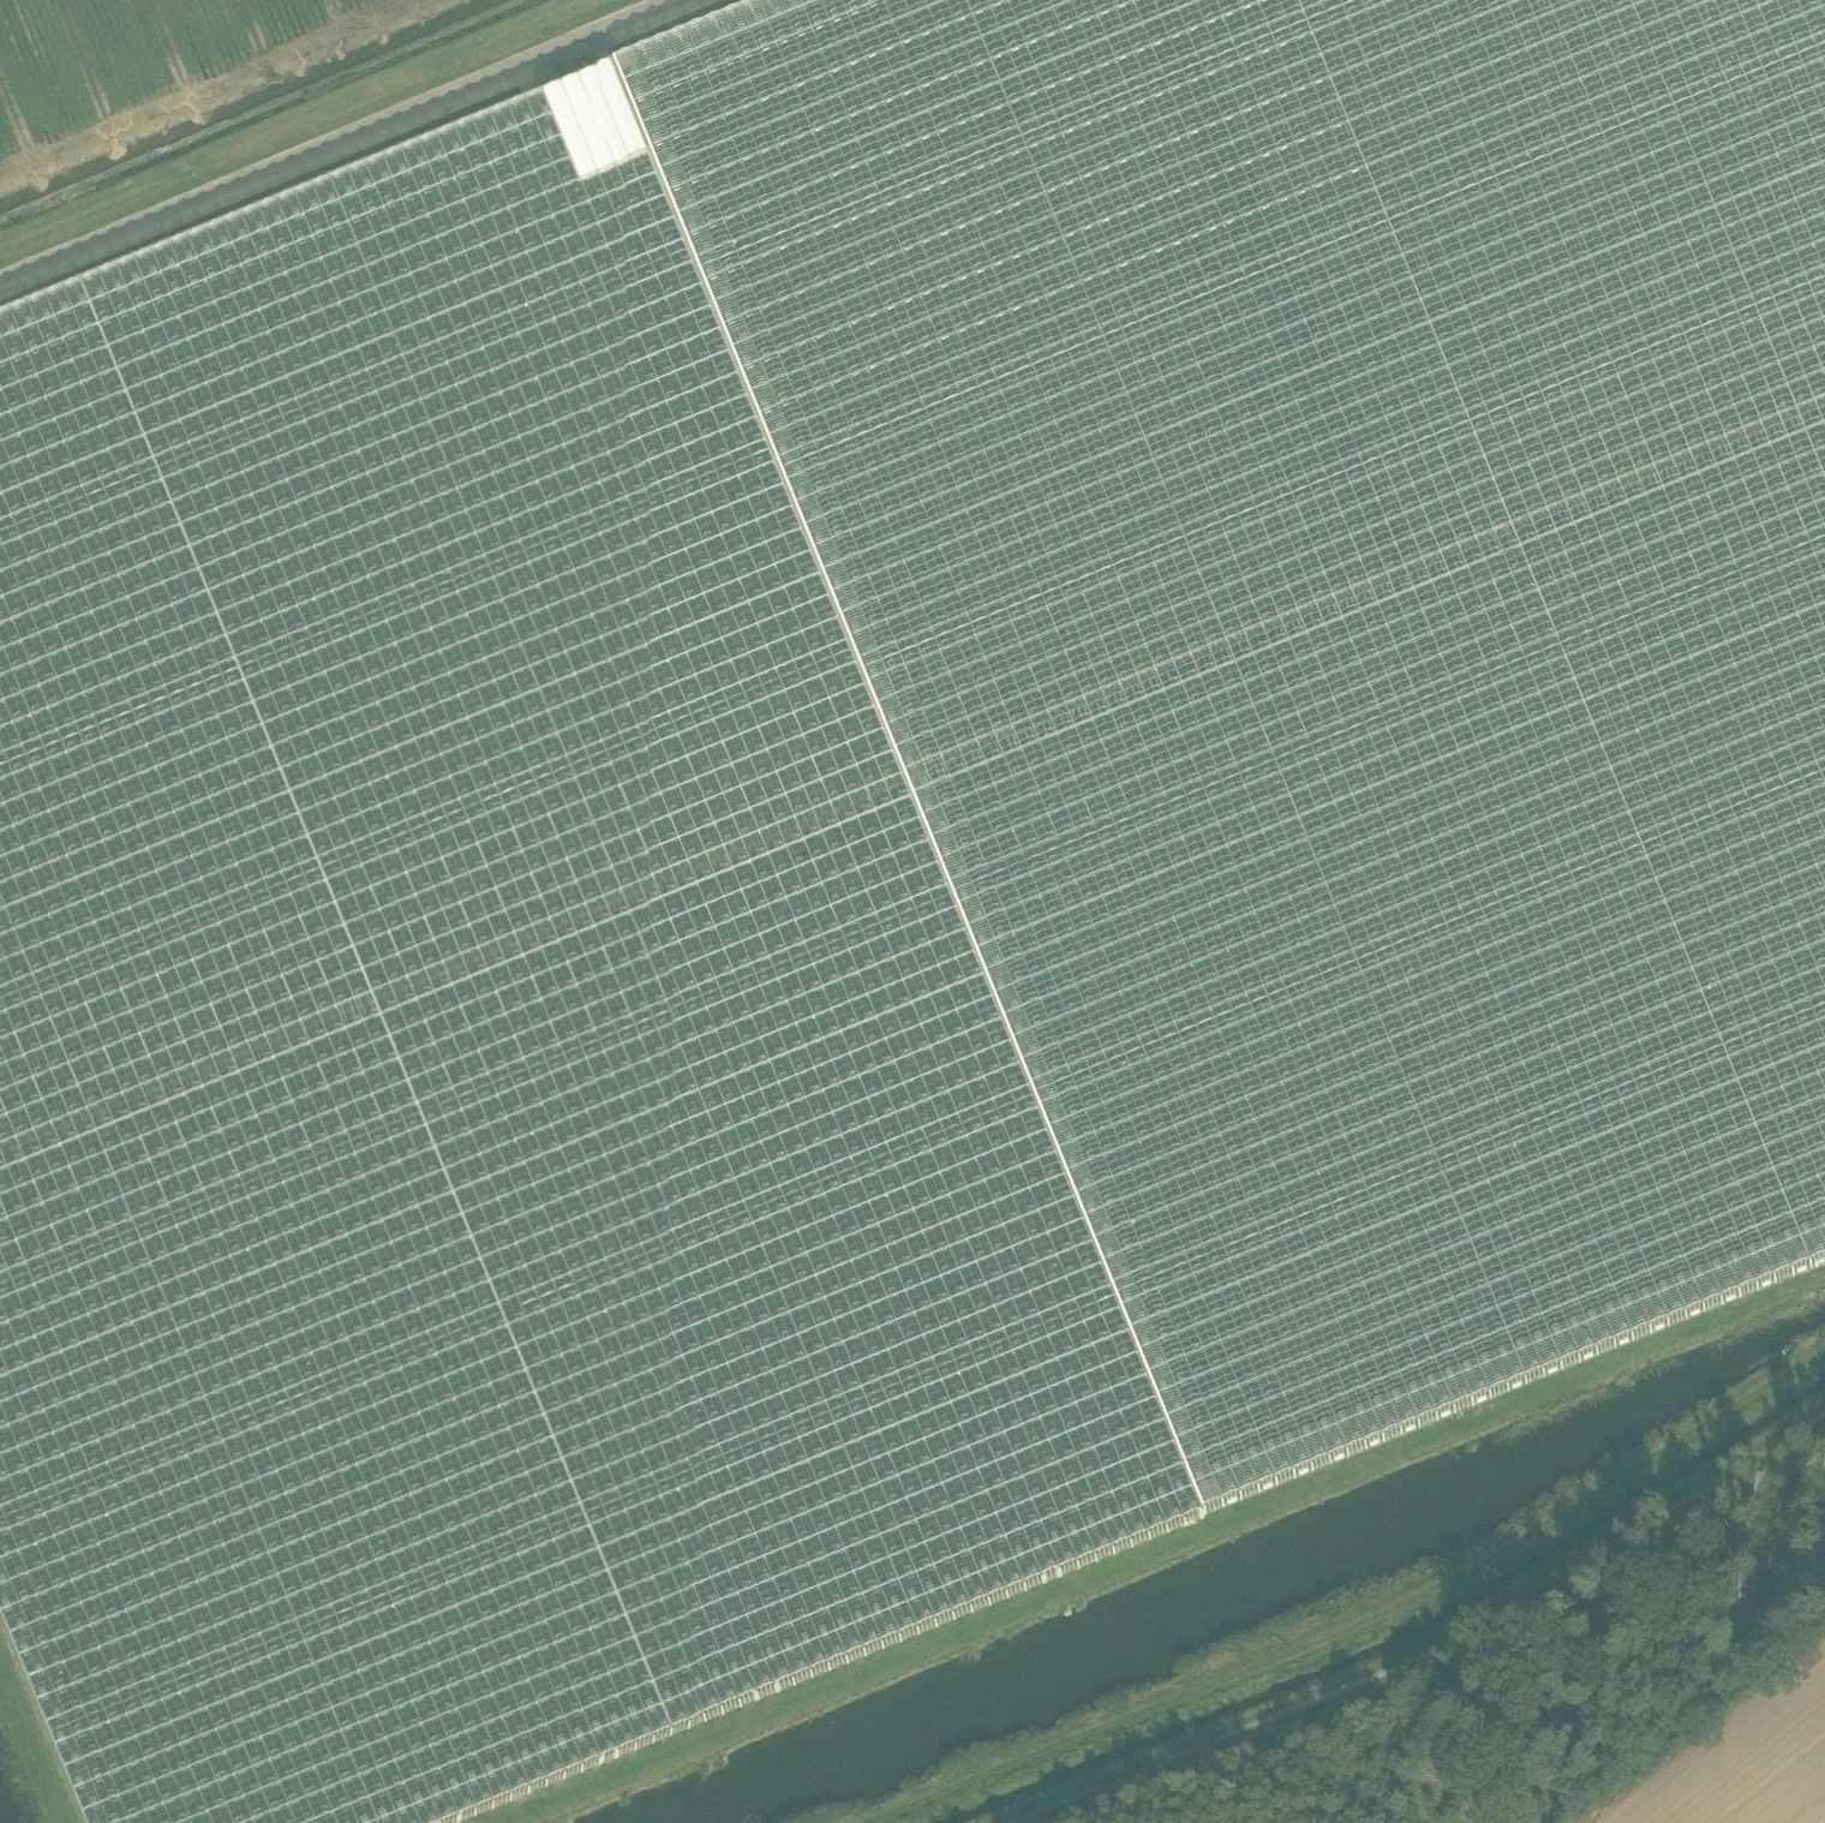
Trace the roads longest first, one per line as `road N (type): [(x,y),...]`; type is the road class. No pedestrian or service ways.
road 1 (track): [(1824,1355),(1417,1599),(883,1822)]
road 2 (track): [(1018,1822),(1415,1663),(1824,1415)]

